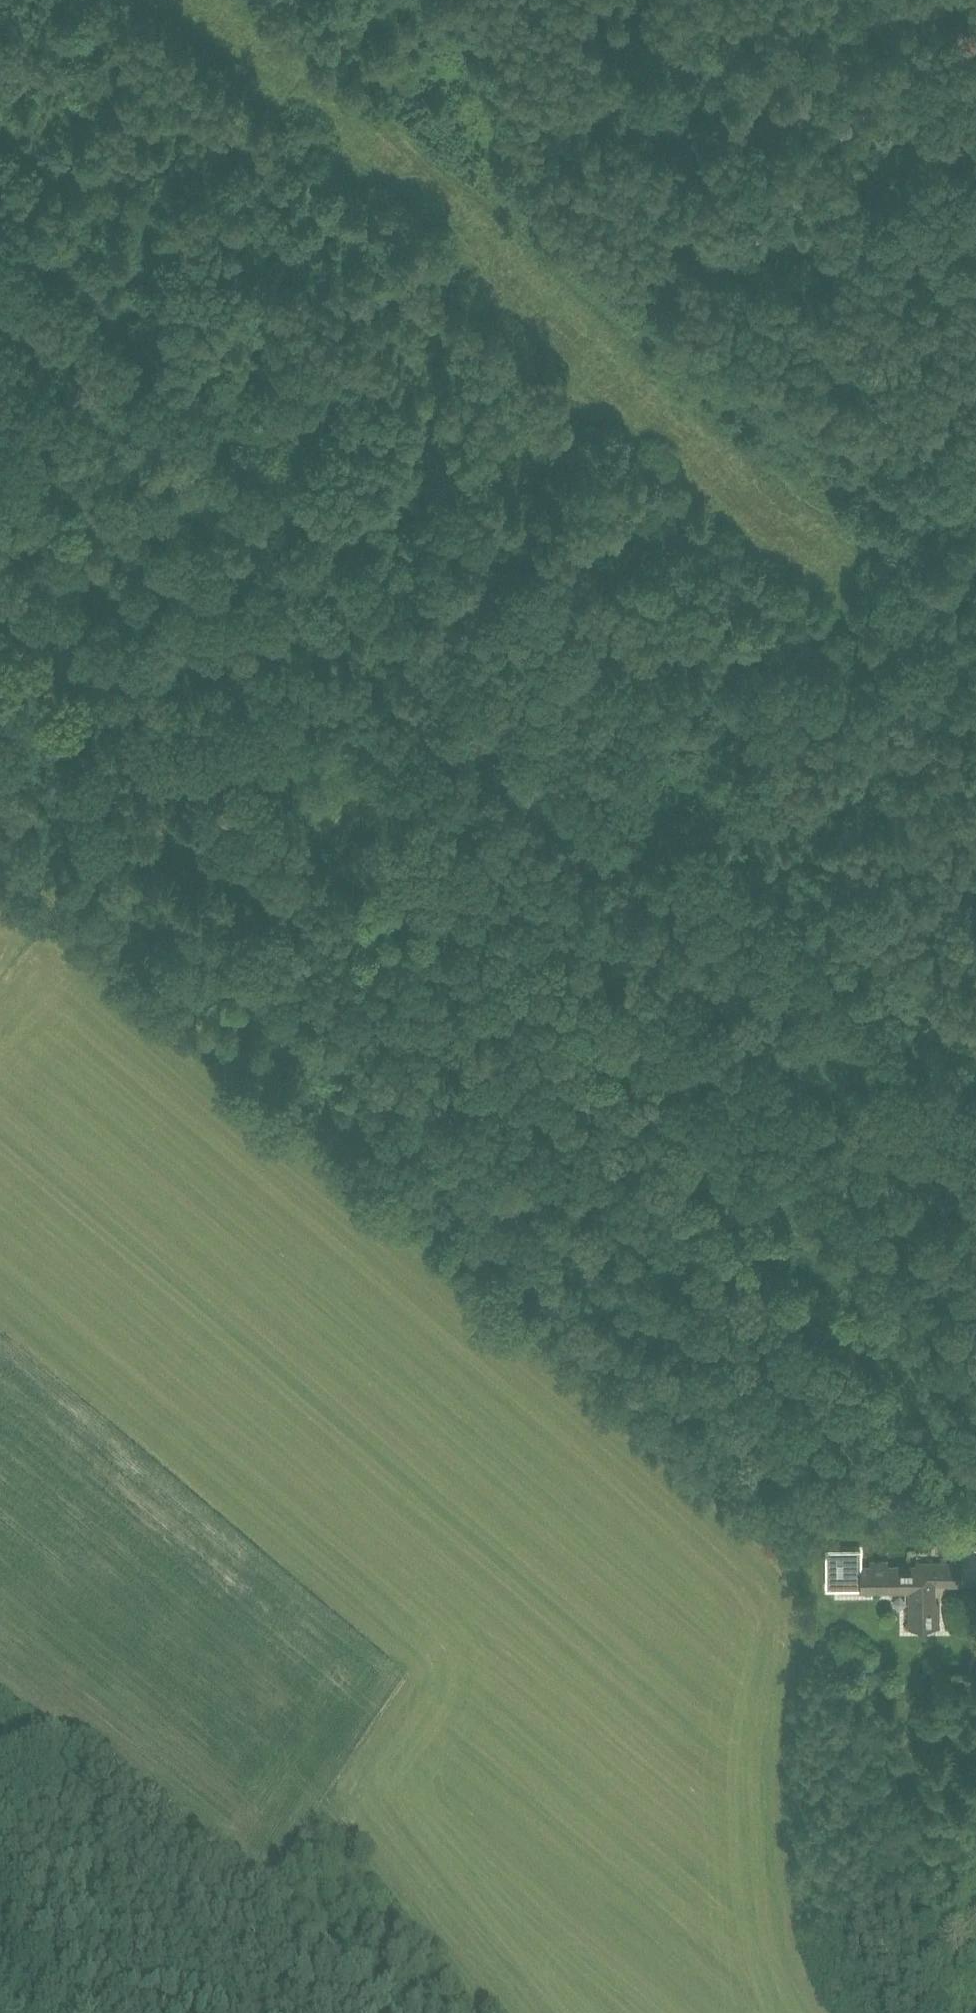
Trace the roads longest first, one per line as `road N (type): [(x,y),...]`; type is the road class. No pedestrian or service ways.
road 1 (track): [(975,1143),(0,233)]
road 2 (track): [(322,1801),(487,2012)]

